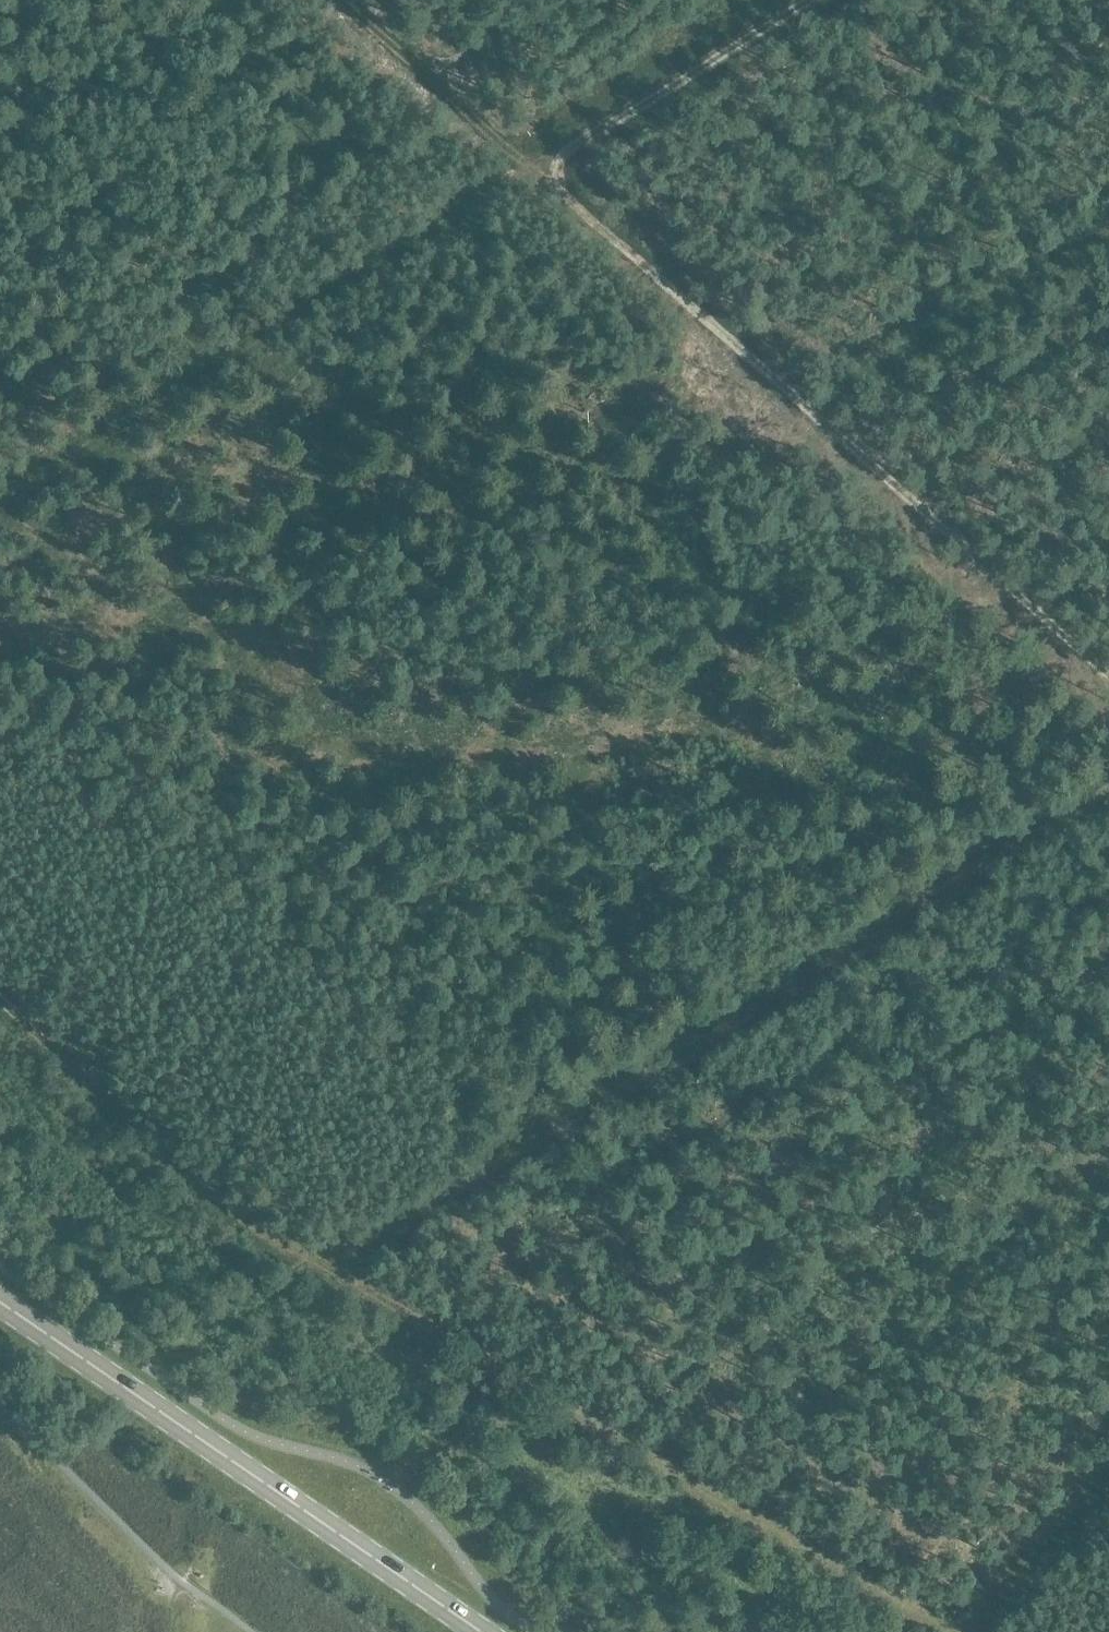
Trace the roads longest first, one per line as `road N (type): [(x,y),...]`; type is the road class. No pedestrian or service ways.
road 1 (track): [(954,1631),(731,1508),(336,1263),(297,1261),(0,990)]
road 2 (track): [(336,1263),(1108,783)]
road 3 (track): [(0,507),(523,158)]
road 4 (primary): [(481,1631),(0,1298)]
road 5 (track): [(523,158),(767,0)]

